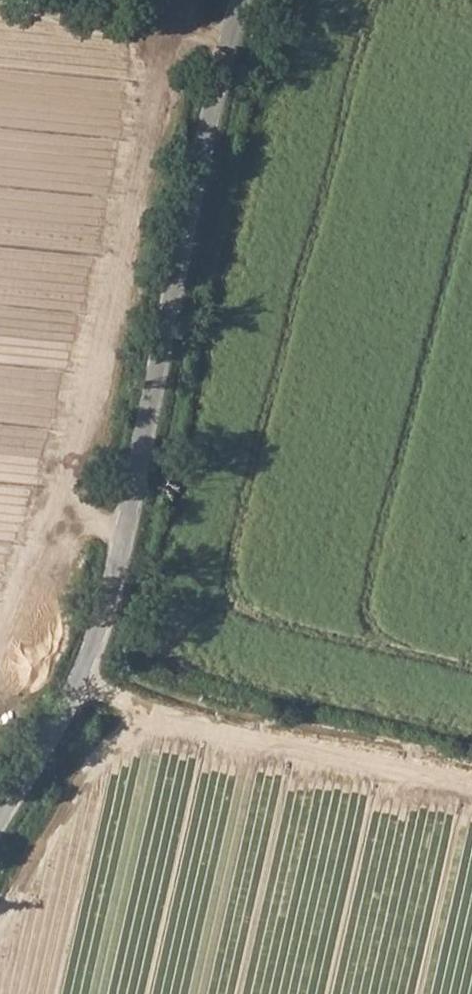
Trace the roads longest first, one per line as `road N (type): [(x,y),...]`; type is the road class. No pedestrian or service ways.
road 1 (unclassified): [(0,811),(76,689),(96,635),(236,0)]

